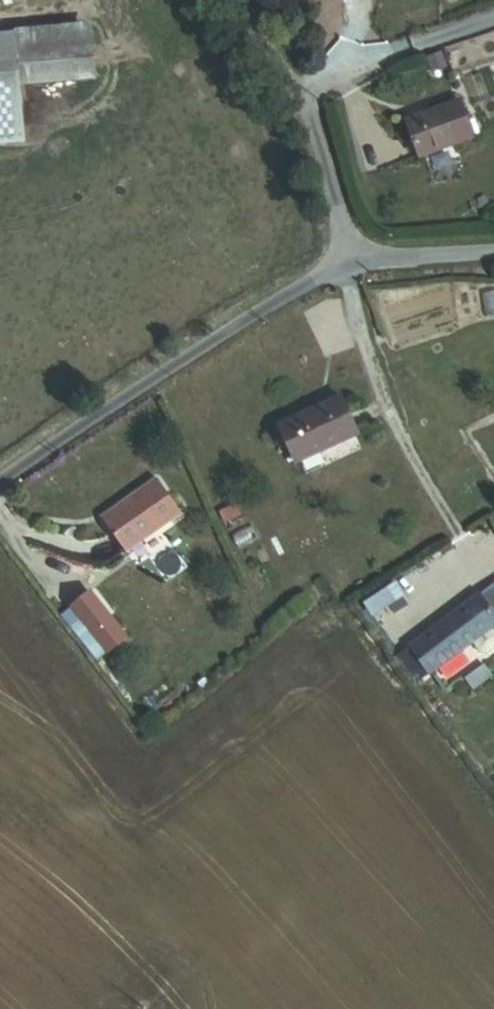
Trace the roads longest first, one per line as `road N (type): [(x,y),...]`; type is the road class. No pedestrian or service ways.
road 1 (unclassified): [(342,264),(313,273),(0,480)]
road 2 (unclassified): [(247,0),(315,108),(342,264)]
road 3 (unclassified): [(493,251),(342,264)]

